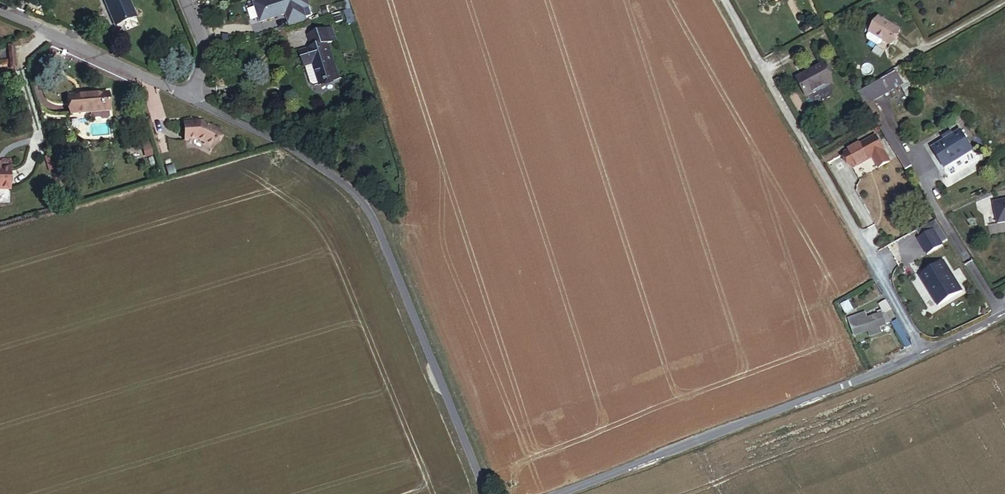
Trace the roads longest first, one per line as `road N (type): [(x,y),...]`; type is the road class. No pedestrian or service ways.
road 1 (unclassified): [(481,493),(361,198),(278,137),(194,96)]
road 2 (residential): [(726,0),(923,350)]
road 3 (unclassified): [(923,350),(836,392),(568,493)]
road 4 (unclassified): [(194,96),(0,11)]

